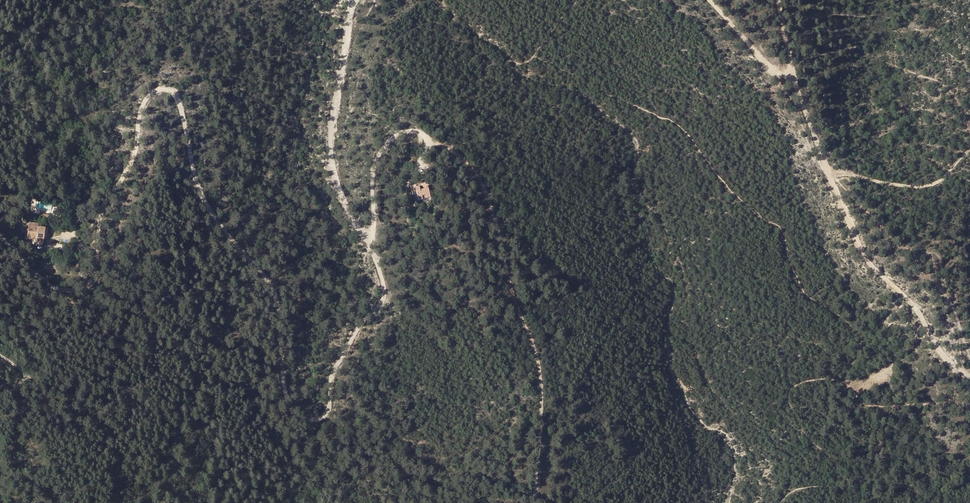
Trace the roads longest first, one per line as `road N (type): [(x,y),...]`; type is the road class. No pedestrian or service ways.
road 1 (unclassified): [(0,235),(31,271),(62,292),(91,281),(98,224),(135,155),(140,112),(157,90),(174,94),(202,199),(276,295),(291,403),(309,422),(327,413),(336,368),(384,297),(370,232)]
road 2 (track): [(969,379),(949,363),(911,302),(863,253),(792,72),(779,0)]
road 3 (track): [(535,502),(541,385),(491,193),(475,166),(429,139)]
road 4 (unclassified): [(370,232),(350,216),(331,148),(356,0)]
road 5 (unclassified): [(429,139),(403,133),(380,151),(370,232)]

